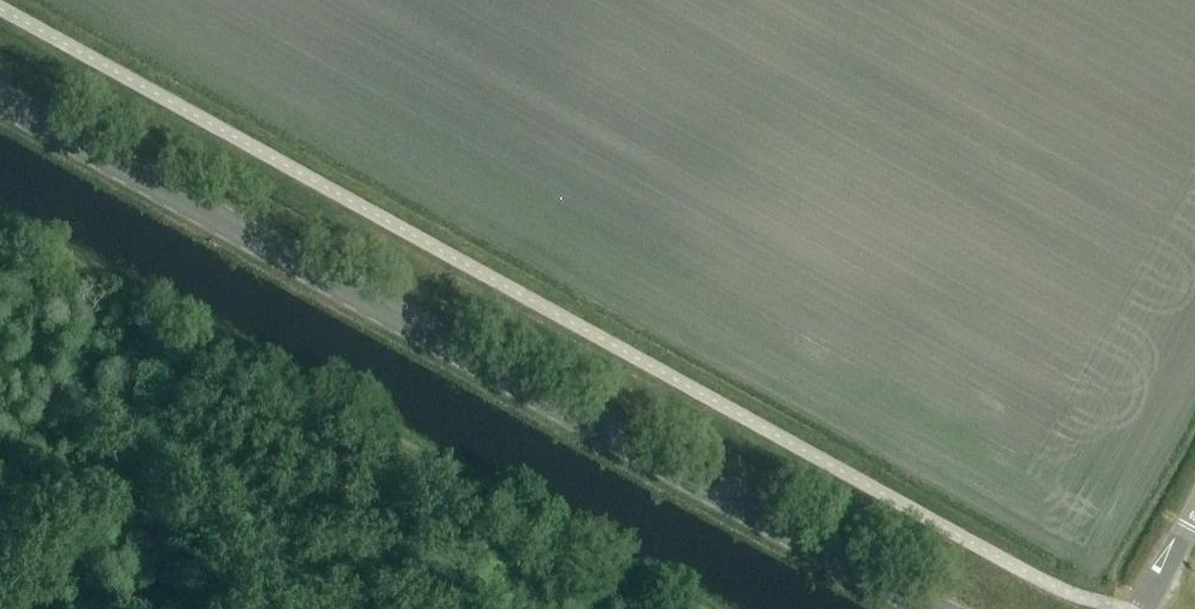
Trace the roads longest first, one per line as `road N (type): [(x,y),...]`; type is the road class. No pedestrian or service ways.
road 1 (primary): [(938,608),(0,98)]
road 2 (track): [(689,608),(0,229)]

